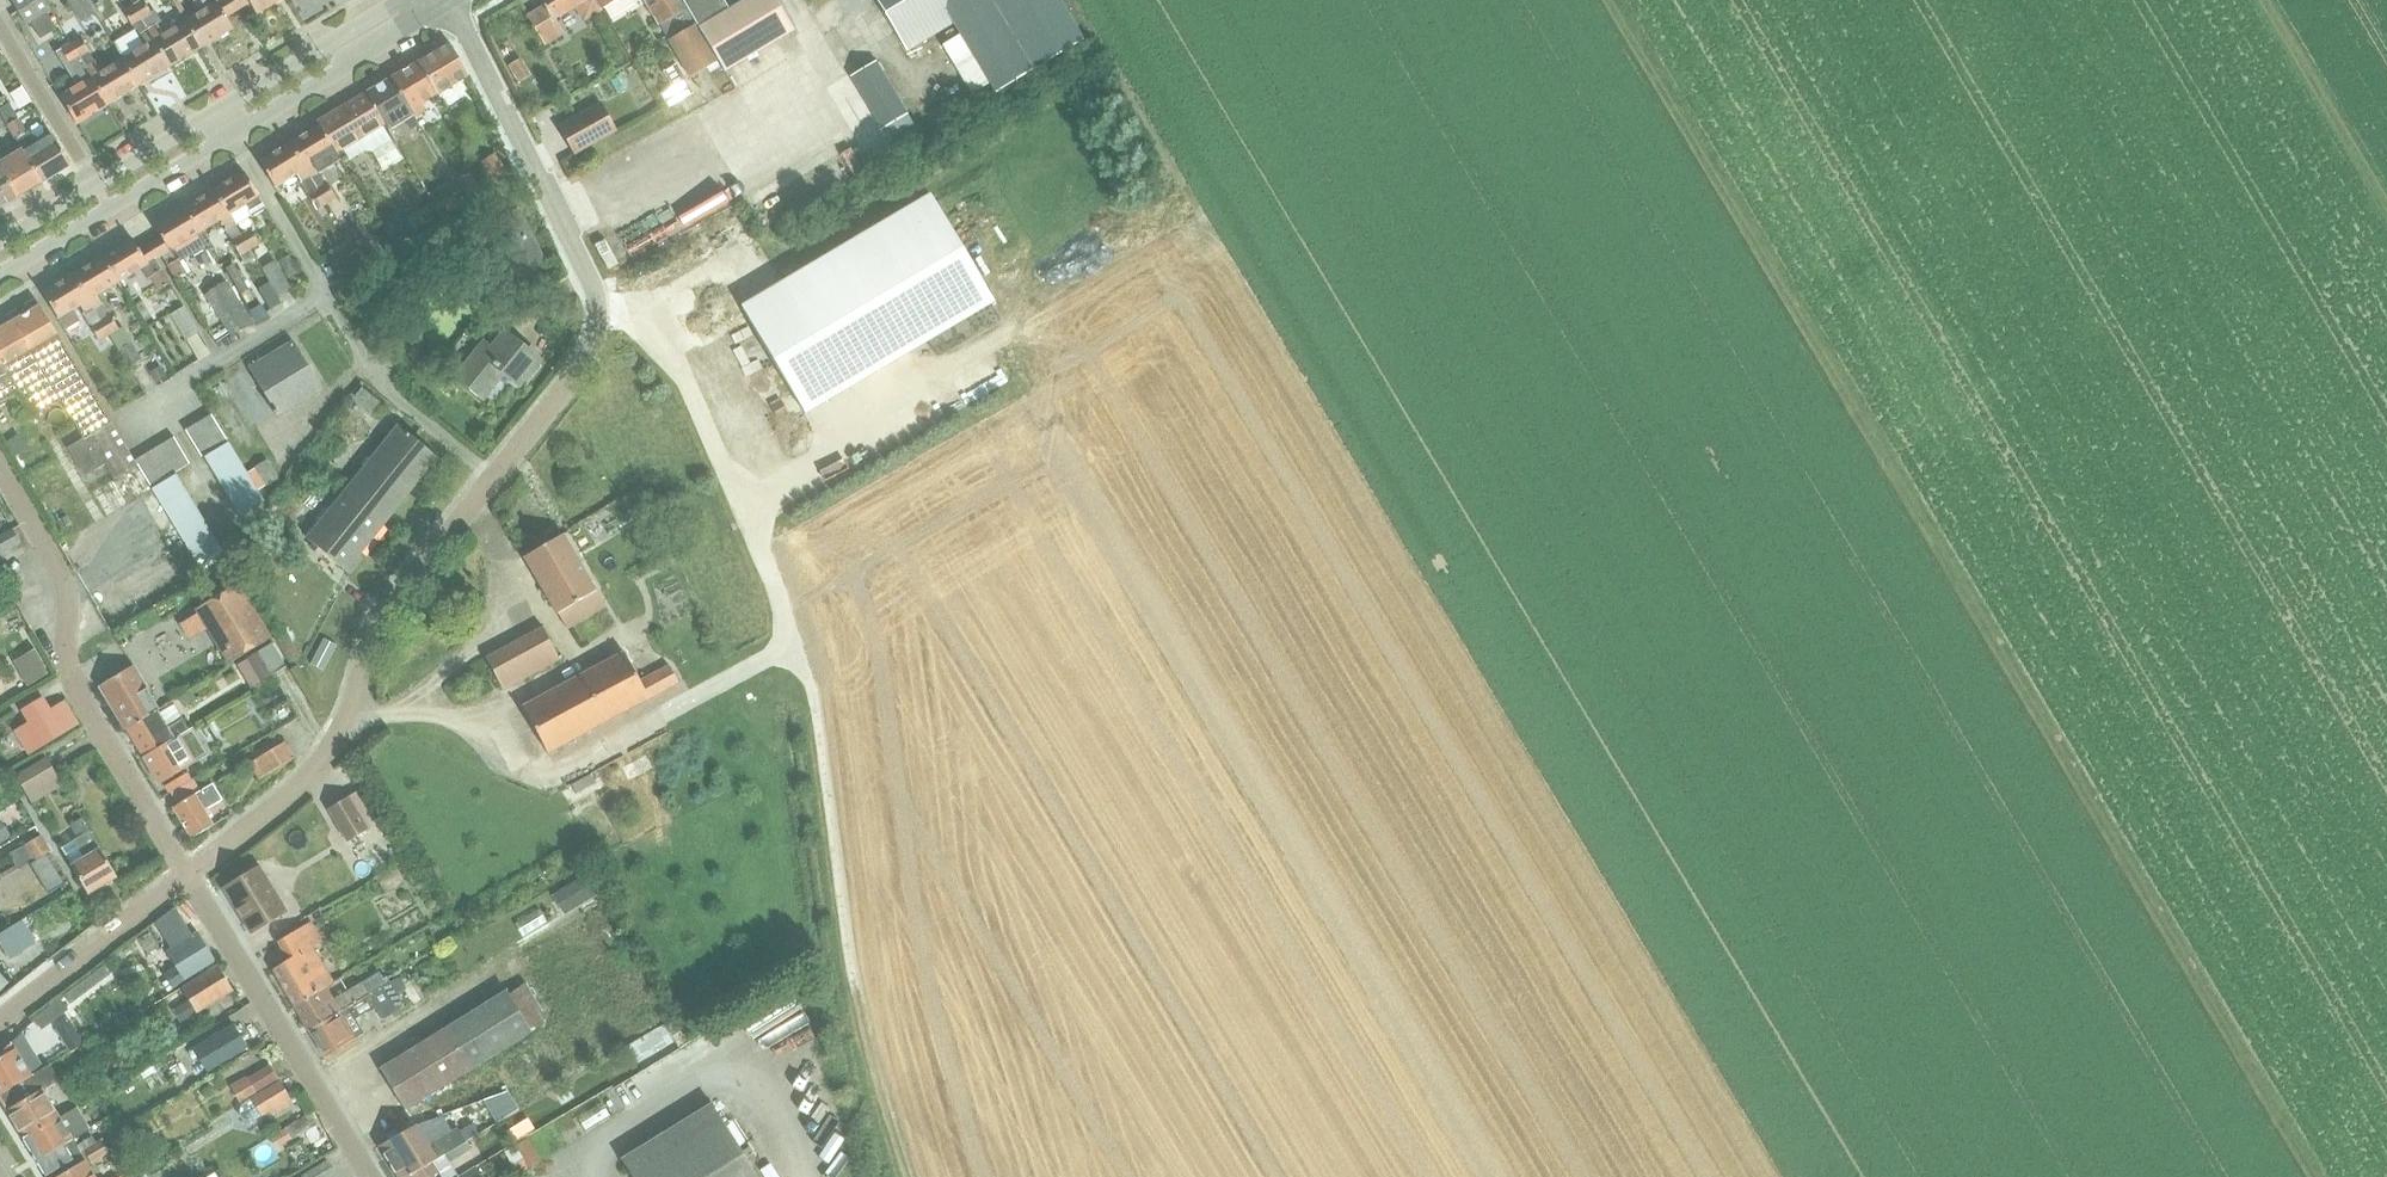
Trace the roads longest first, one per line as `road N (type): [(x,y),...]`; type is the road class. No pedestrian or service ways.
road 1 (residential): [(495,481),(577,374),(599,315),(594,284),(448,2)]
road 2 (residential): [(188,876),(327,753),(345,727),(388,606),(495,481)]
road 3 (residential): [(188,876),(79,696),(65,649),(68,586),(0,469)]
road 4 (residential): [(238,138),(379,383),(495,481)]
road 5 (residential): [(369,1176),(188,876)]
road 6 (tertiary): [(238,138),(448,2)]
road 7 (residential): [(0,1022),(188,876)]
road 8 (tertiary): [(402,0),(222,112)]
road 9 (residential): [(98,185),(0,26)]
road 10 (tertiary): [(222,112),(98,185)]
road 11 (tertiary): [(117,212),(238,138)]
road 12 (tertiary): [(0,281),(117,212)]

